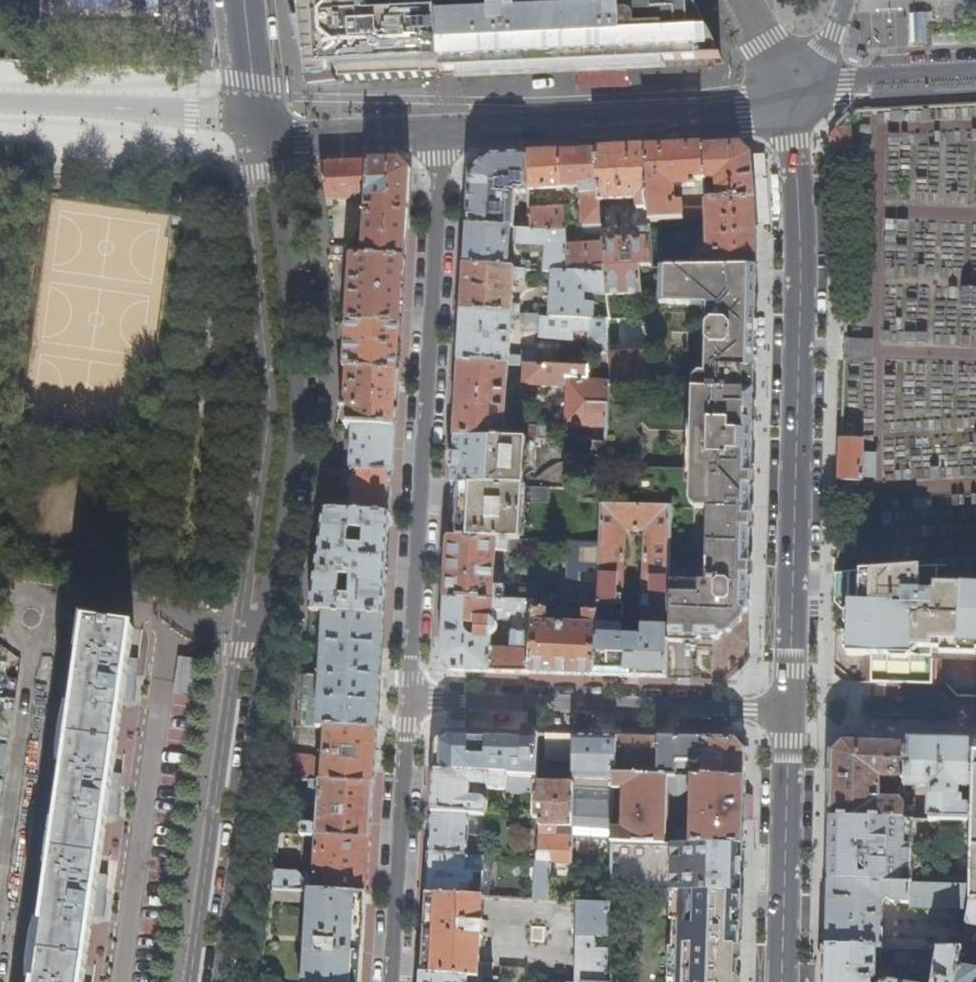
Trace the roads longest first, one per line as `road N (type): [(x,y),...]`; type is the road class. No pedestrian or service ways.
road 1 (residential): [(216,981),(299,406),(261,124)]
road 2 (secondary): [(796,96),(802,244),(791,711)]
road 3 (residential): [(409,700),(437,130)]
road 4 (residential): [(791,711),(409,700)]
road 5 (residential): [(796,96),(743,115),(437,130)]
road 6 (residential): [(392,981),(409,700)]
road 7 (secondary): [(791,711),(783,981)]
road 8 (secondary): [(975,70),(849,77),(796,96)]
road 9 (residential): [(437,130),(302,137),(261,124)]
road 10 (residential): [(261,124),(245,0)]

